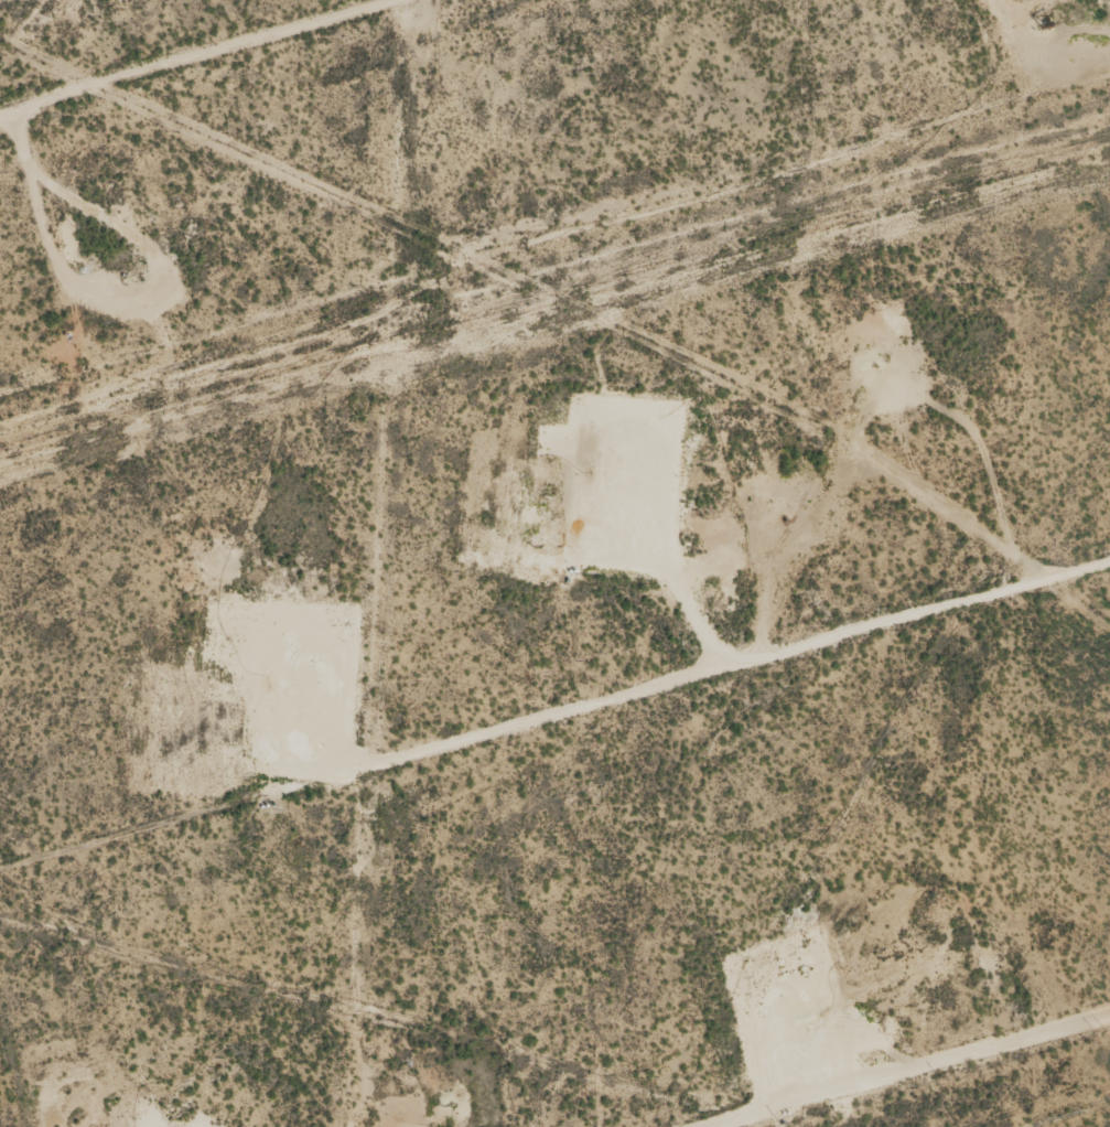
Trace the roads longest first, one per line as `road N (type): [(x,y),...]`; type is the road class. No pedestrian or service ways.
road 1 (track): [(0,919),(1109,609)]
road 2 (track): [(1109,1038),(786,1126)]
road 3 (track): [(1109,133),(1073,0)]

